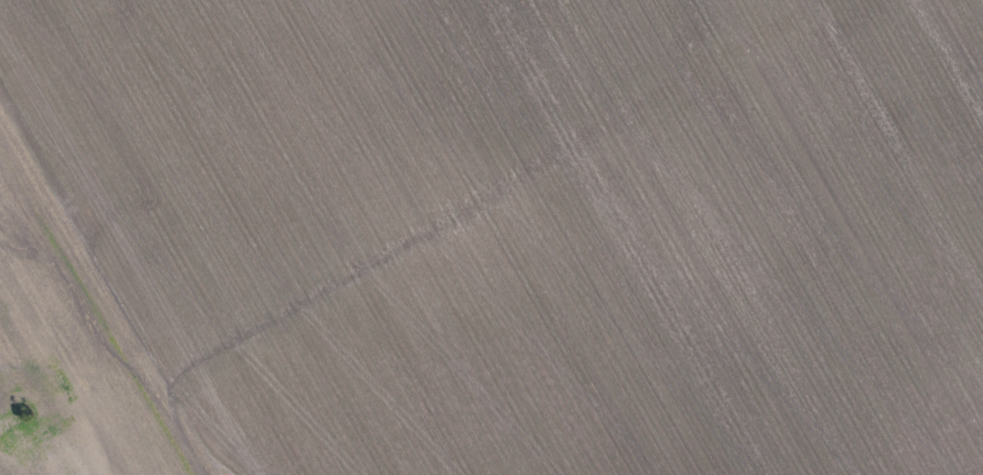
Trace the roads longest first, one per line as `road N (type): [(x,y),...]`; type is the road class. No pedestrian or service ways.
road 1 (residential): [(211,474),(0,112)]

